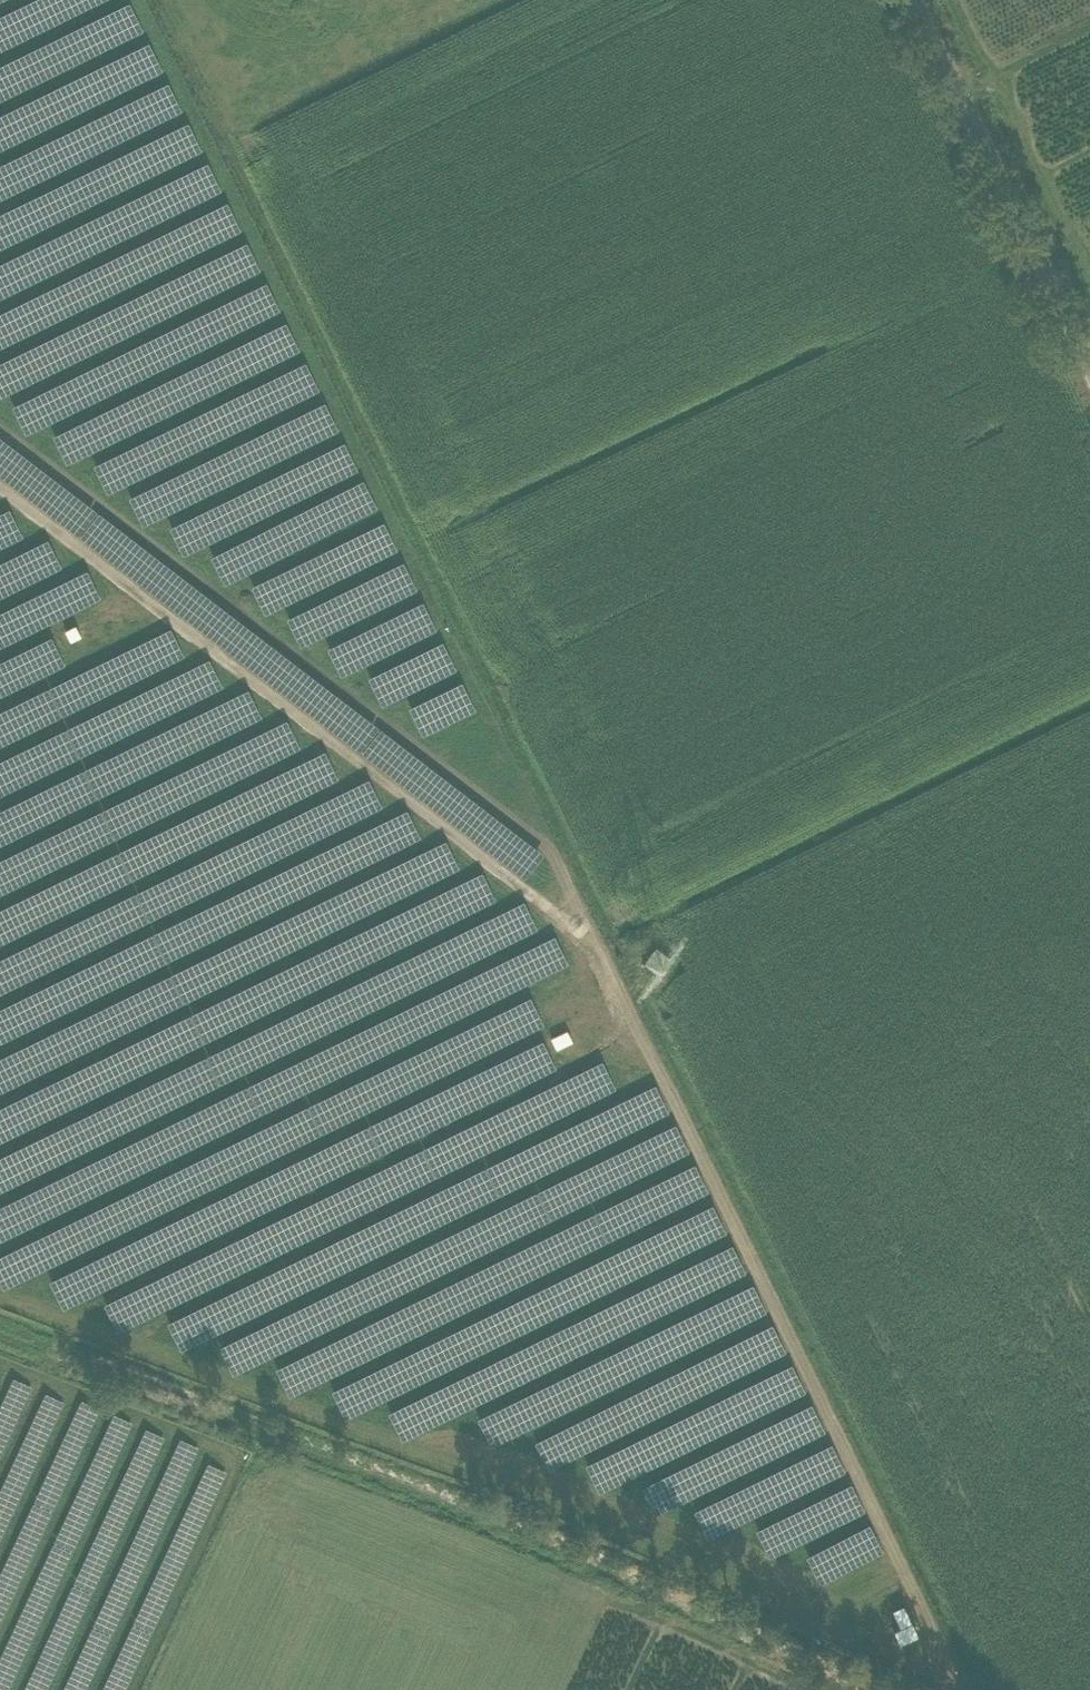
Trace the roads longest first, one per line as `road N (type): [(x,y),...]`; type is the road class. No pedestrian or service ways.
road 1 (unclassified): [(1089,371),(909,0)]

